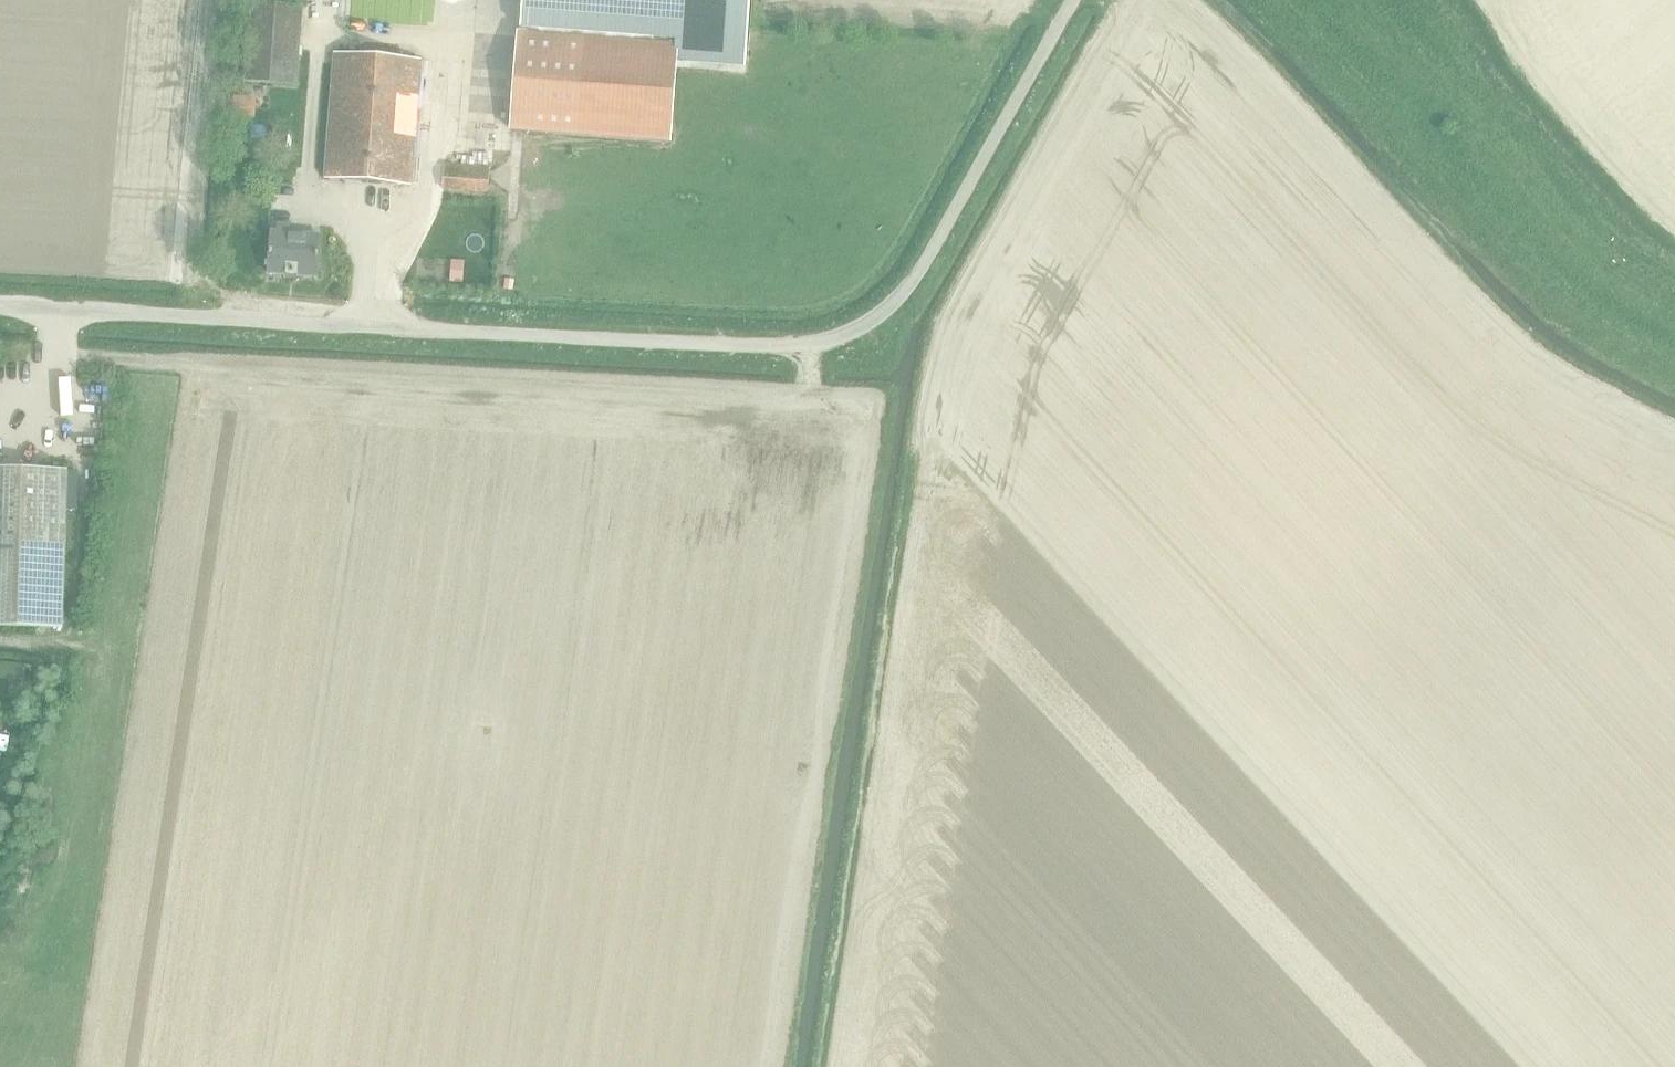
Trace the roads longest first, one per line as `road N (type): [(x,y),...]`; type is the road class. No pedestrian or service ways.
road 1 (unclassified): [(0,305),(783,346),(842,336),(884,312),(917,273),(1072,0)]

